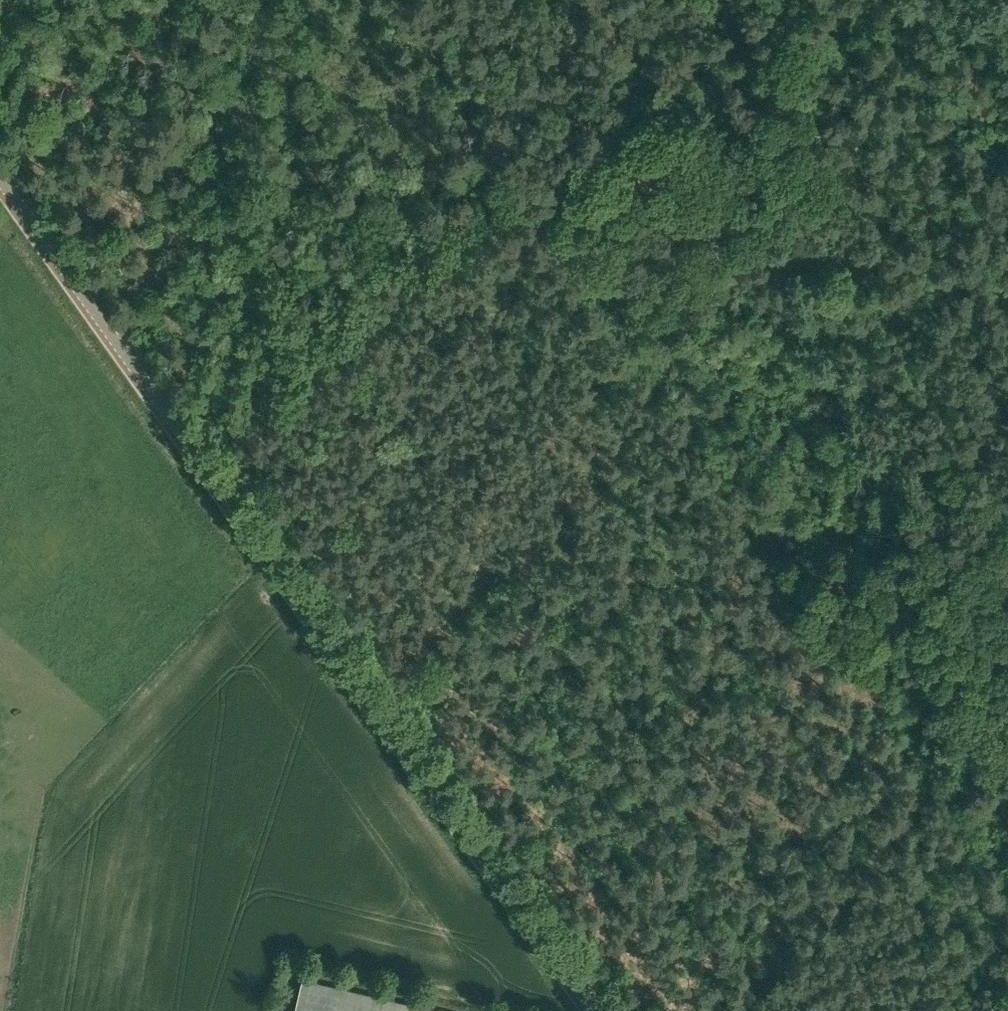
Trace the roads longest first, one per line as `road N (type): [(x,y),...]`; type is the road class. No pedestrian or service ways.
road 1 (tertiary): [(596,1010),(0,176)]

